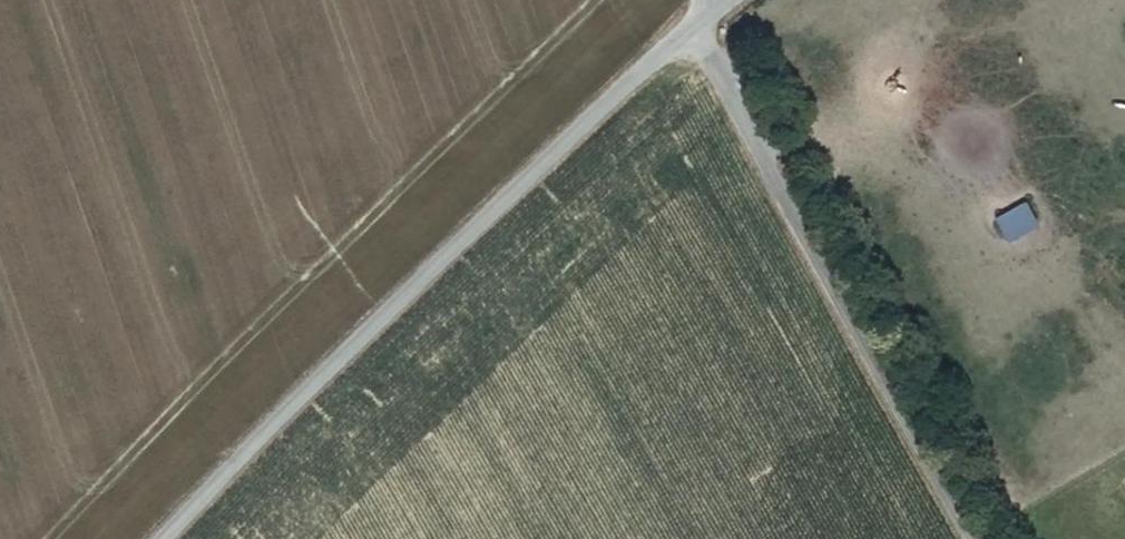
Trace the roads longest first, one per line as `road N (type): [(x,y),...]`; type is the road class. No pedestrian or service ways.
road 1 (unclassified): [(172,538),(297,407),(697,21)]
road 2 (unclassified): [(697,21),(973,538)]

